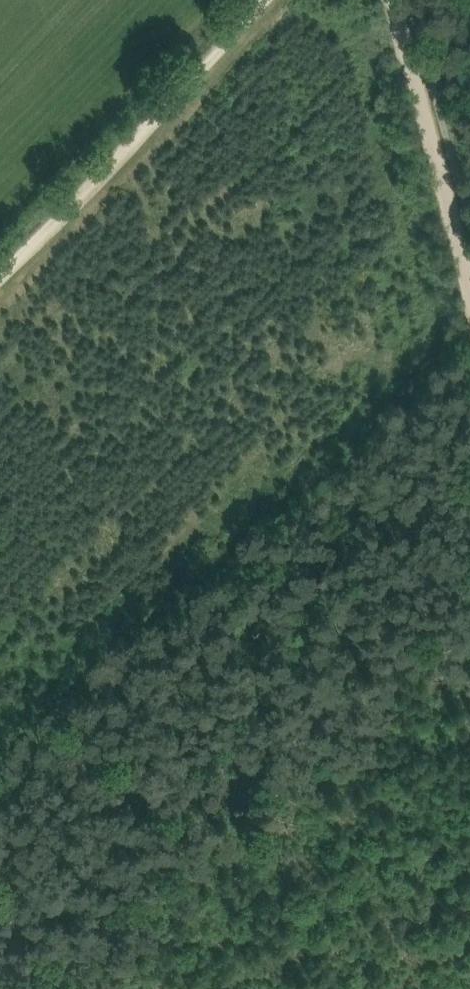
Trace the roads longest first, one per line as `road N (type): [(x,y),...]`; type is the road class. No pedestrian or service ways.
road 1 (track): [(0,267),(255,0)]
road 2 (track): [(469,268),(398,0)]

